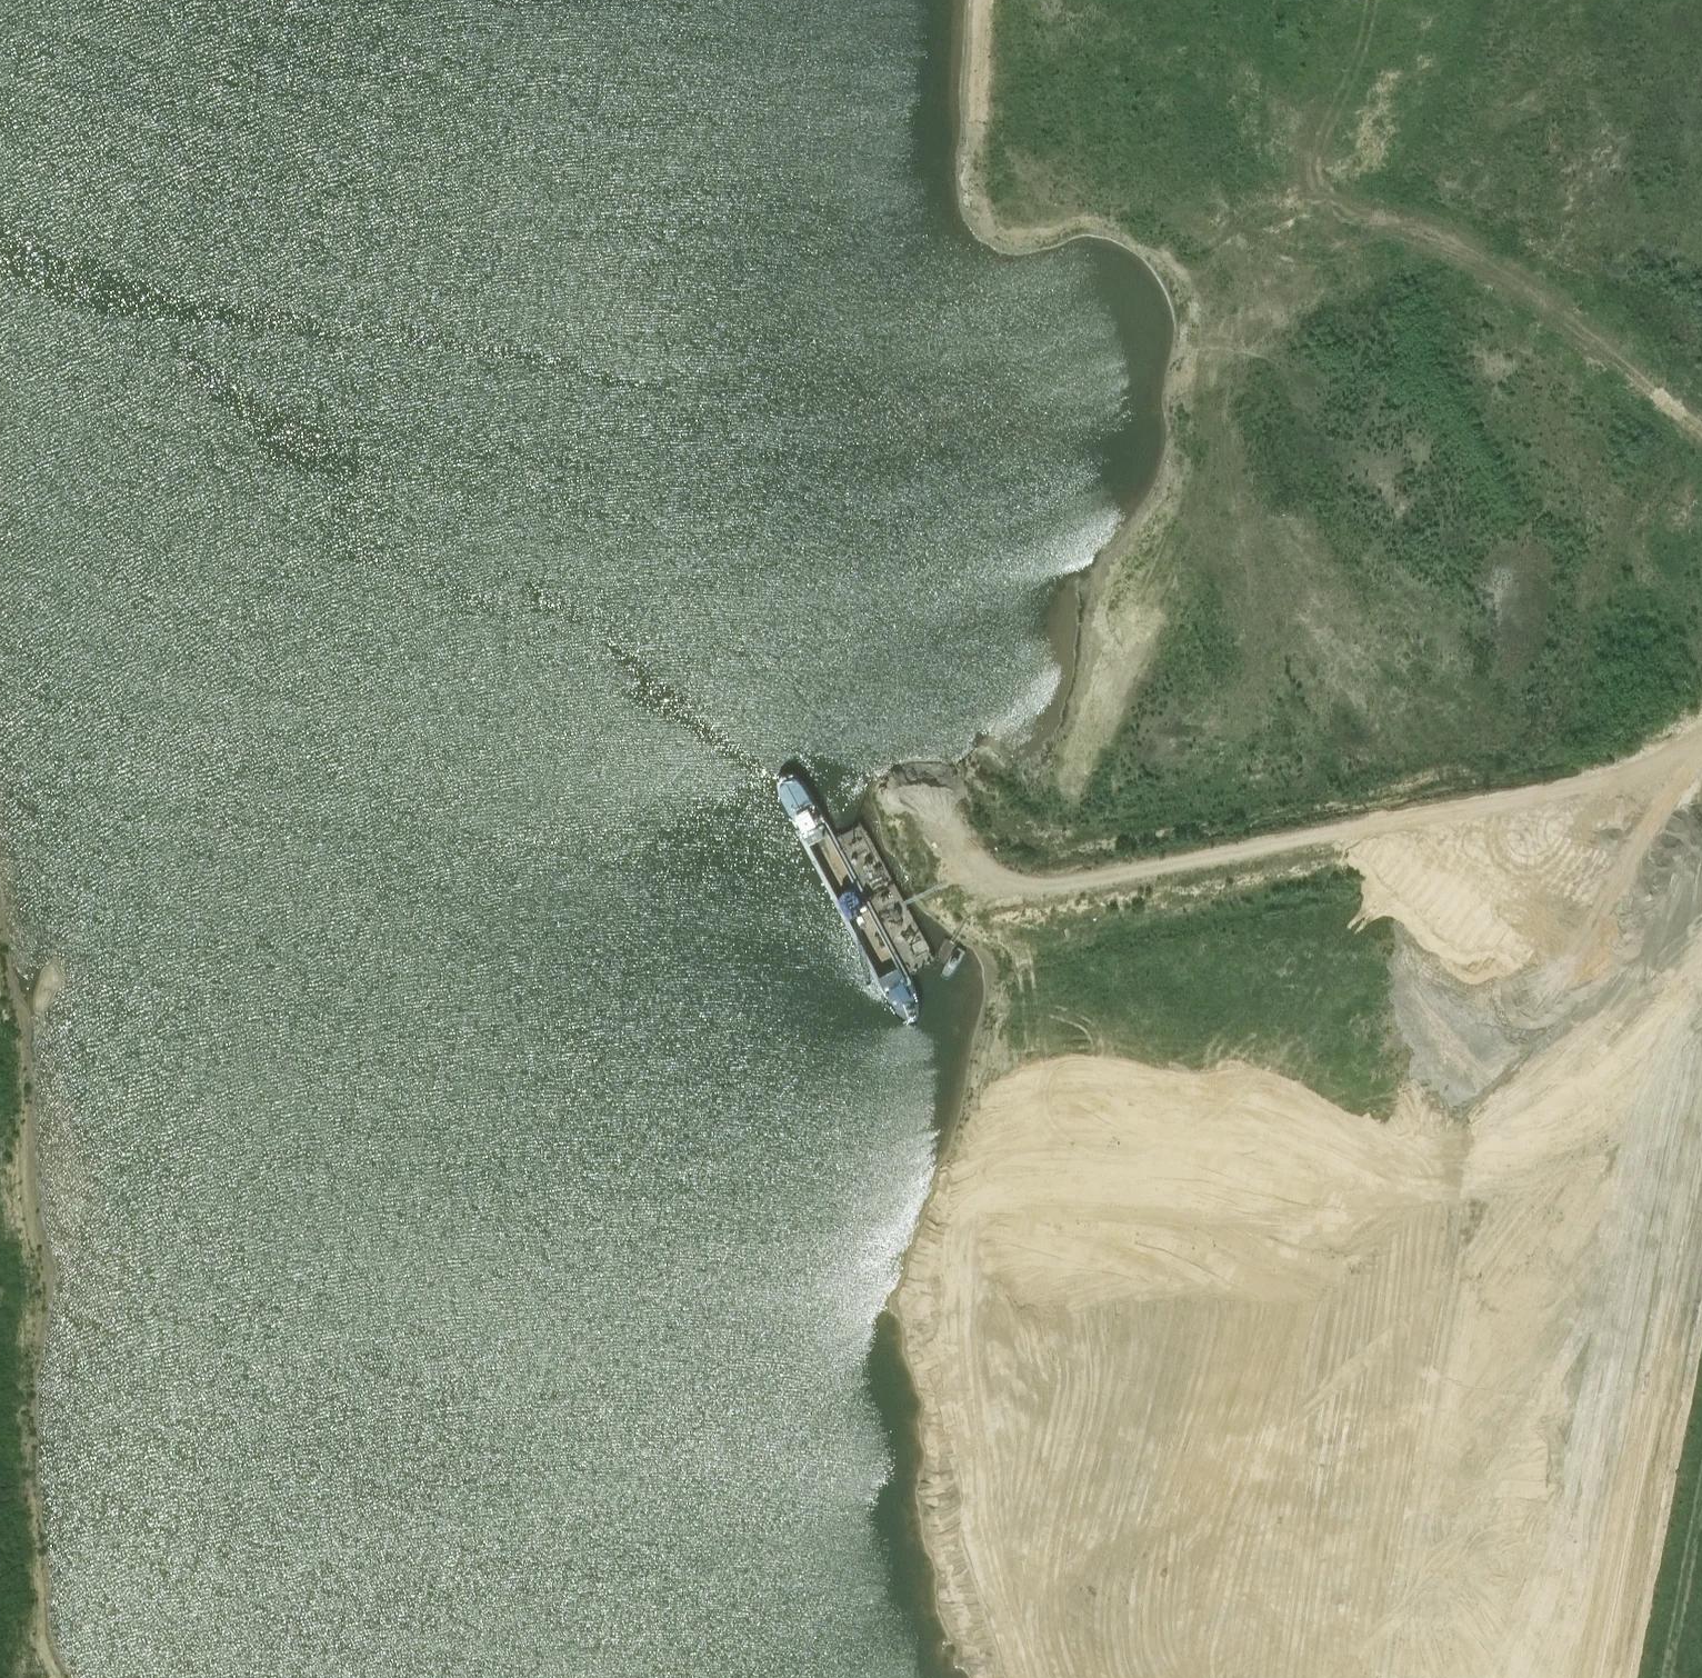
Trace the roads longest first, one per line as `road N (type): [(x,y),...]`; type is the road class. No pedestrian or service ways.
road 1 (track): [(922,794),(954,851),(1007,878),(1034,879),(1609,782),(1701,733)]
road 2 (track): [(1701,1138),(1605,1341),(1535,1677)]

